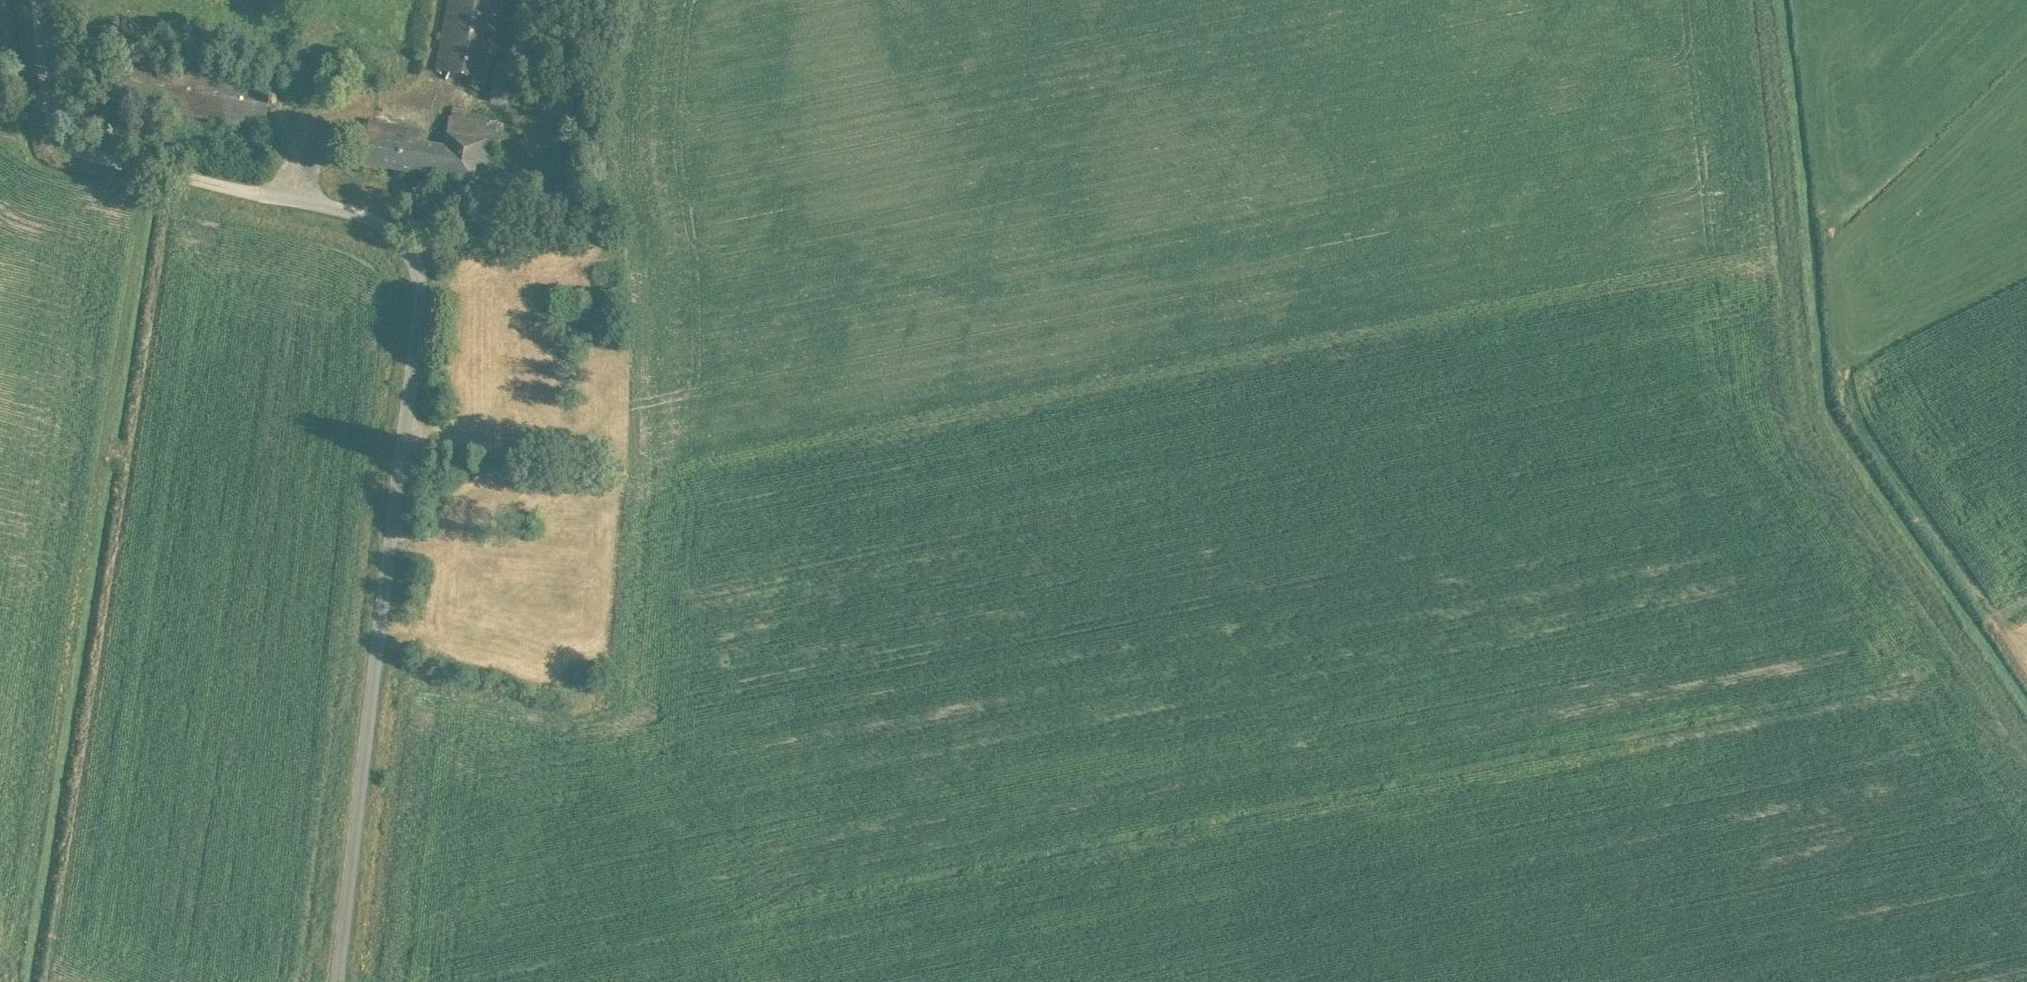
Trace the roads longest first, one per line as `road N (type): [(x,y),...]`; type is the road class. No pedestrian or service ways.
road 1 (unclassified): [(338,981),(420,276),(407,242),(383,225),(261,192)]
road 2 (track): [(261,192),(98,156),(73,143),(51,94),(41,0)]

